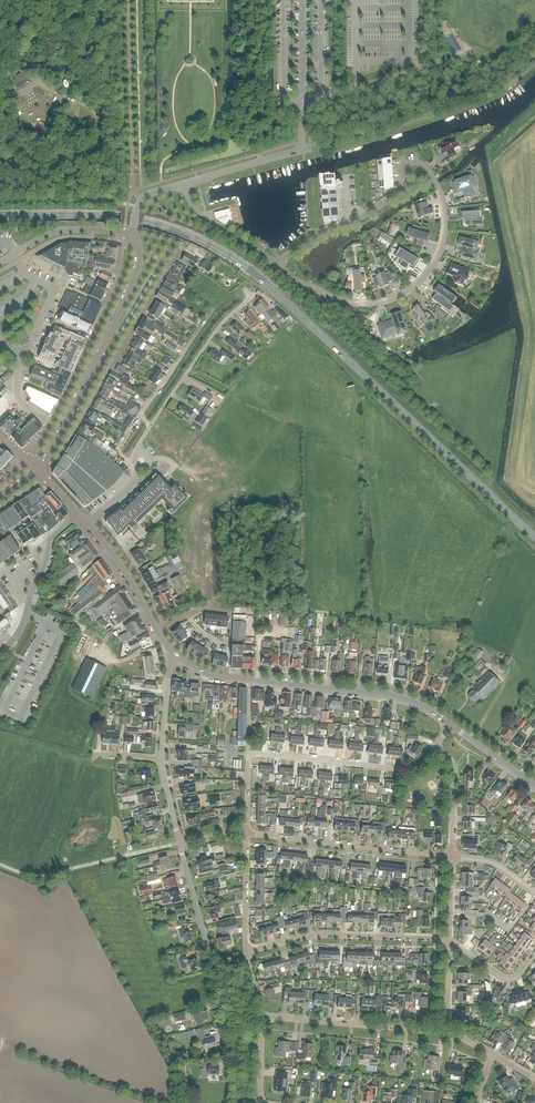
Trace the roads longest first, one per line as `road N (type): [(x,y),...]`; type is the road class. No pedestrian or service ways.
road 1 (primary): [(534,538),(229,256),(132,220),(0,215)]
road 2 (unclassified): [(185,183),(301,149),(302,104),(356,87),(356,0)]
road 3 (residential): [(86,522),(129,487),(136,449),(163,407),(221,324),(258,293)]
road 4 (tertiary): [(451,725),(395,696),(222,678),(175,657)]
road 5 (tertiary): [(236,1100),(237,1055),(180,842)]
road 6 (residential): [(439,189),(443,244),(406,293),(345,302),(276,266)]
road 7 (residential): [(276,266),(400,192),(409,164),(423,163),(439,189)]
road 8 (residential): [(452,857),(246,833)]
road 9 (residential): [(245,951),(318,935),(449,941)]
road 10 (residential): [(248,752),(413,771),(435,747)]
road 11 (residential): [(447,1034),(261,1016)]
road 12 (tertiary): [(78,514),(52,538),(22,626),(0,651)]
road 13 (track): [(35,83),(97,117),(102,144),(92,172),(101,201)]
road 14 (tertiary): [(134,235),(63,230),(0,263)]
road 15 (residential): [(310,485),(306,432),(236,394)]
road 16 (tertiary): [(156,628),(86,522)]
road 17 (residential): [(276,266),(201,216),(185,183)]

